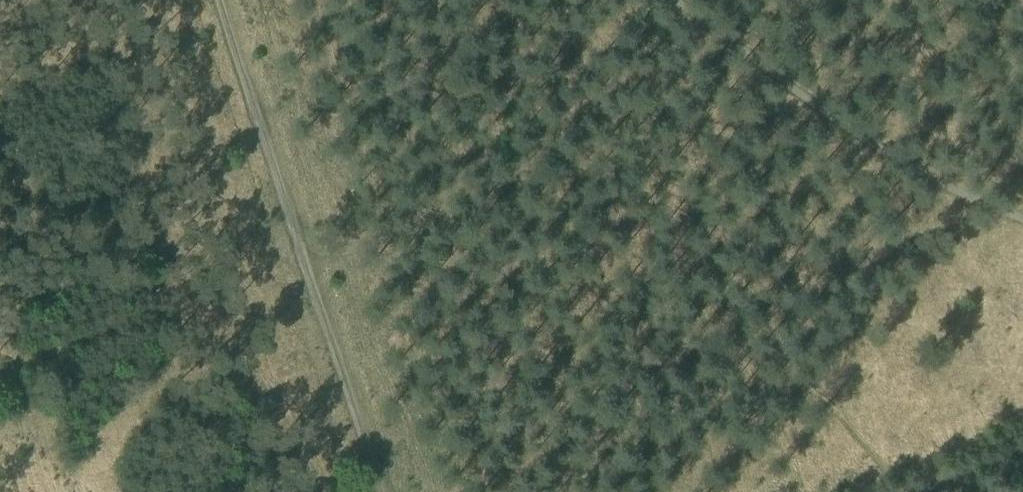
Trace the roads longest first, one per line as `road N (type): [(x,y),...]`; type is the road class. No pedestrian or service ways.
road 1 (track): [(888,491),(877,433),(796,391),(722,260),(659,239),(596,185),(305,265)]
road 2 (track): [(378,491),(216,0)]

